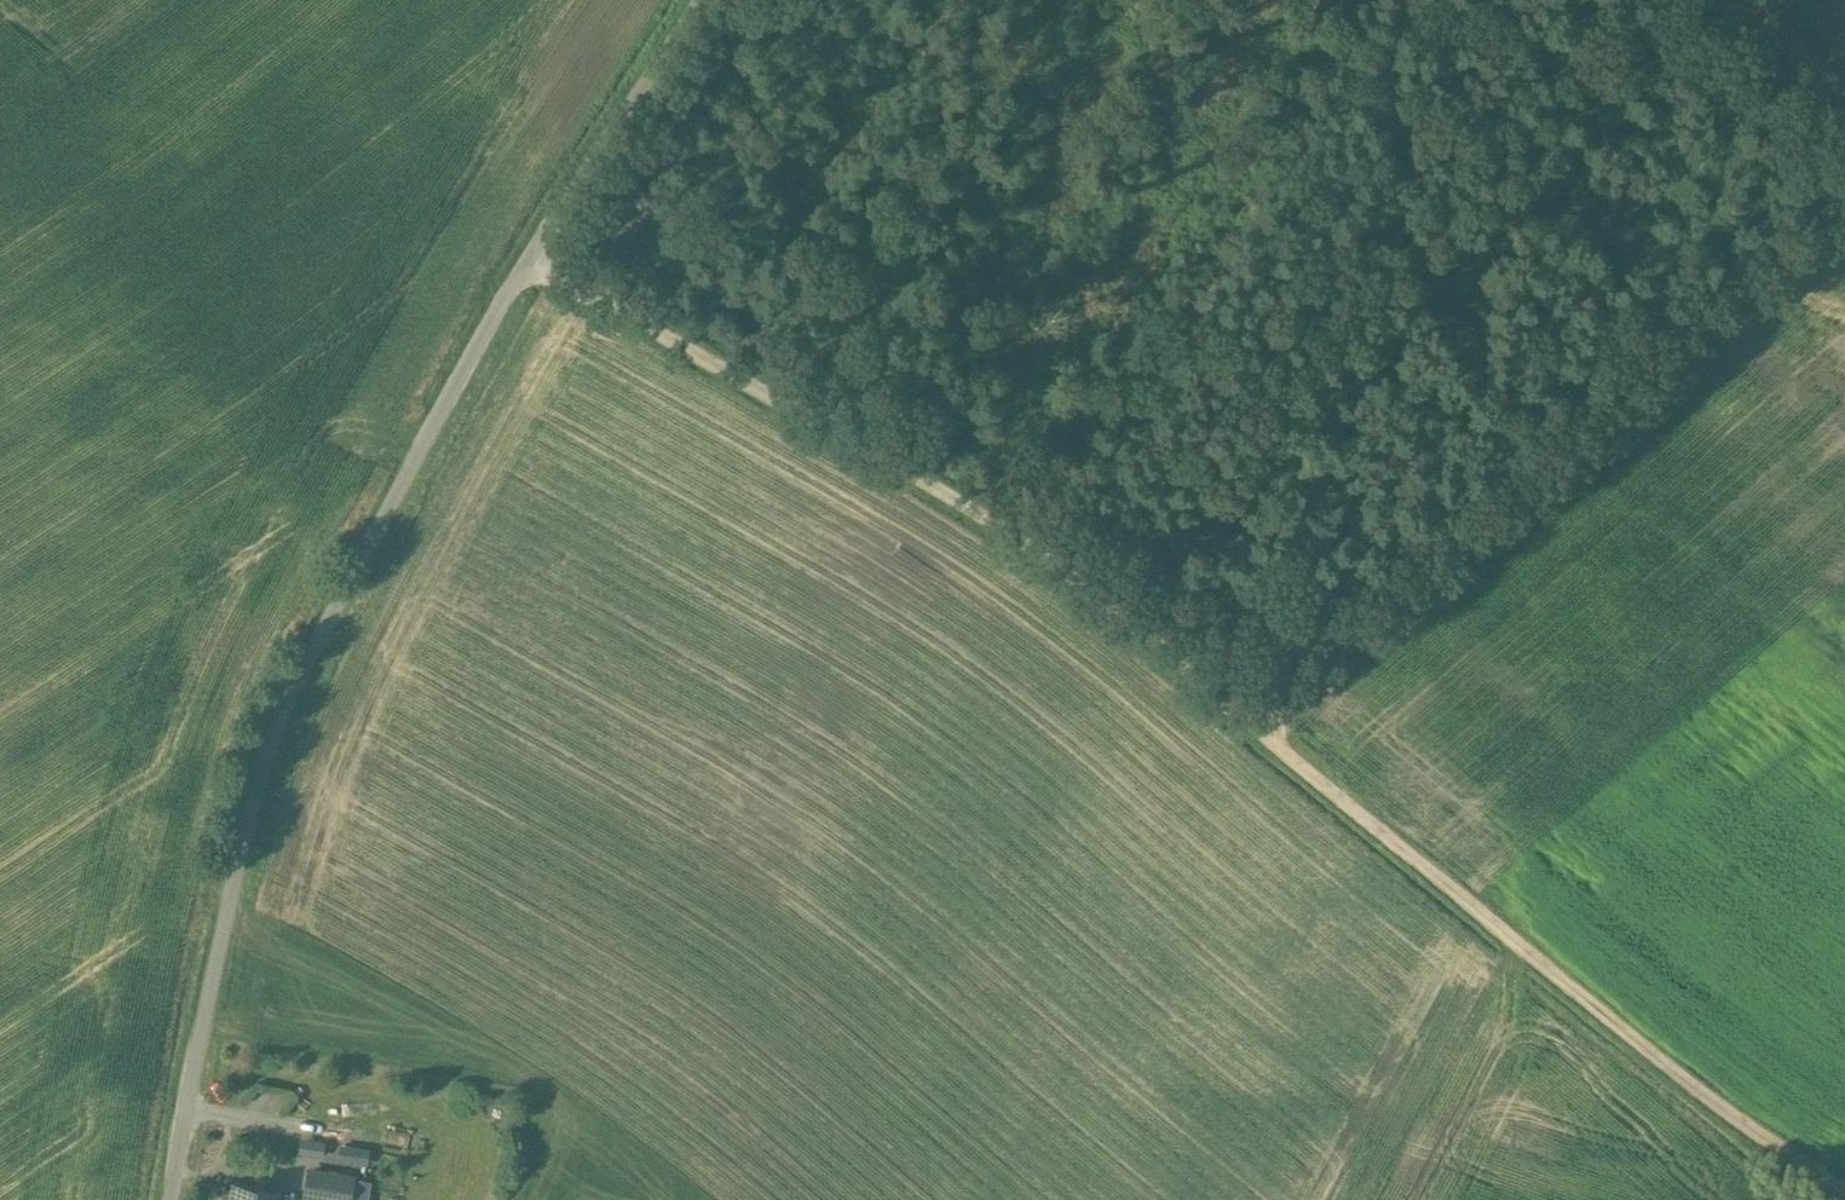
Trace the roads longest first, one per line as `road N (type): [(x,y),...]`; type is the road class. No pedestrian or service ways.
road 1 (unclassified): [(171,1199),(199,1034),(274,717),(526,262),(699,0)]
road 2 (track): [(1844,215),(1295,687),(1255,735)]
road 3 (track): [(1235,719),(1746,1136),(1841,1199)]

